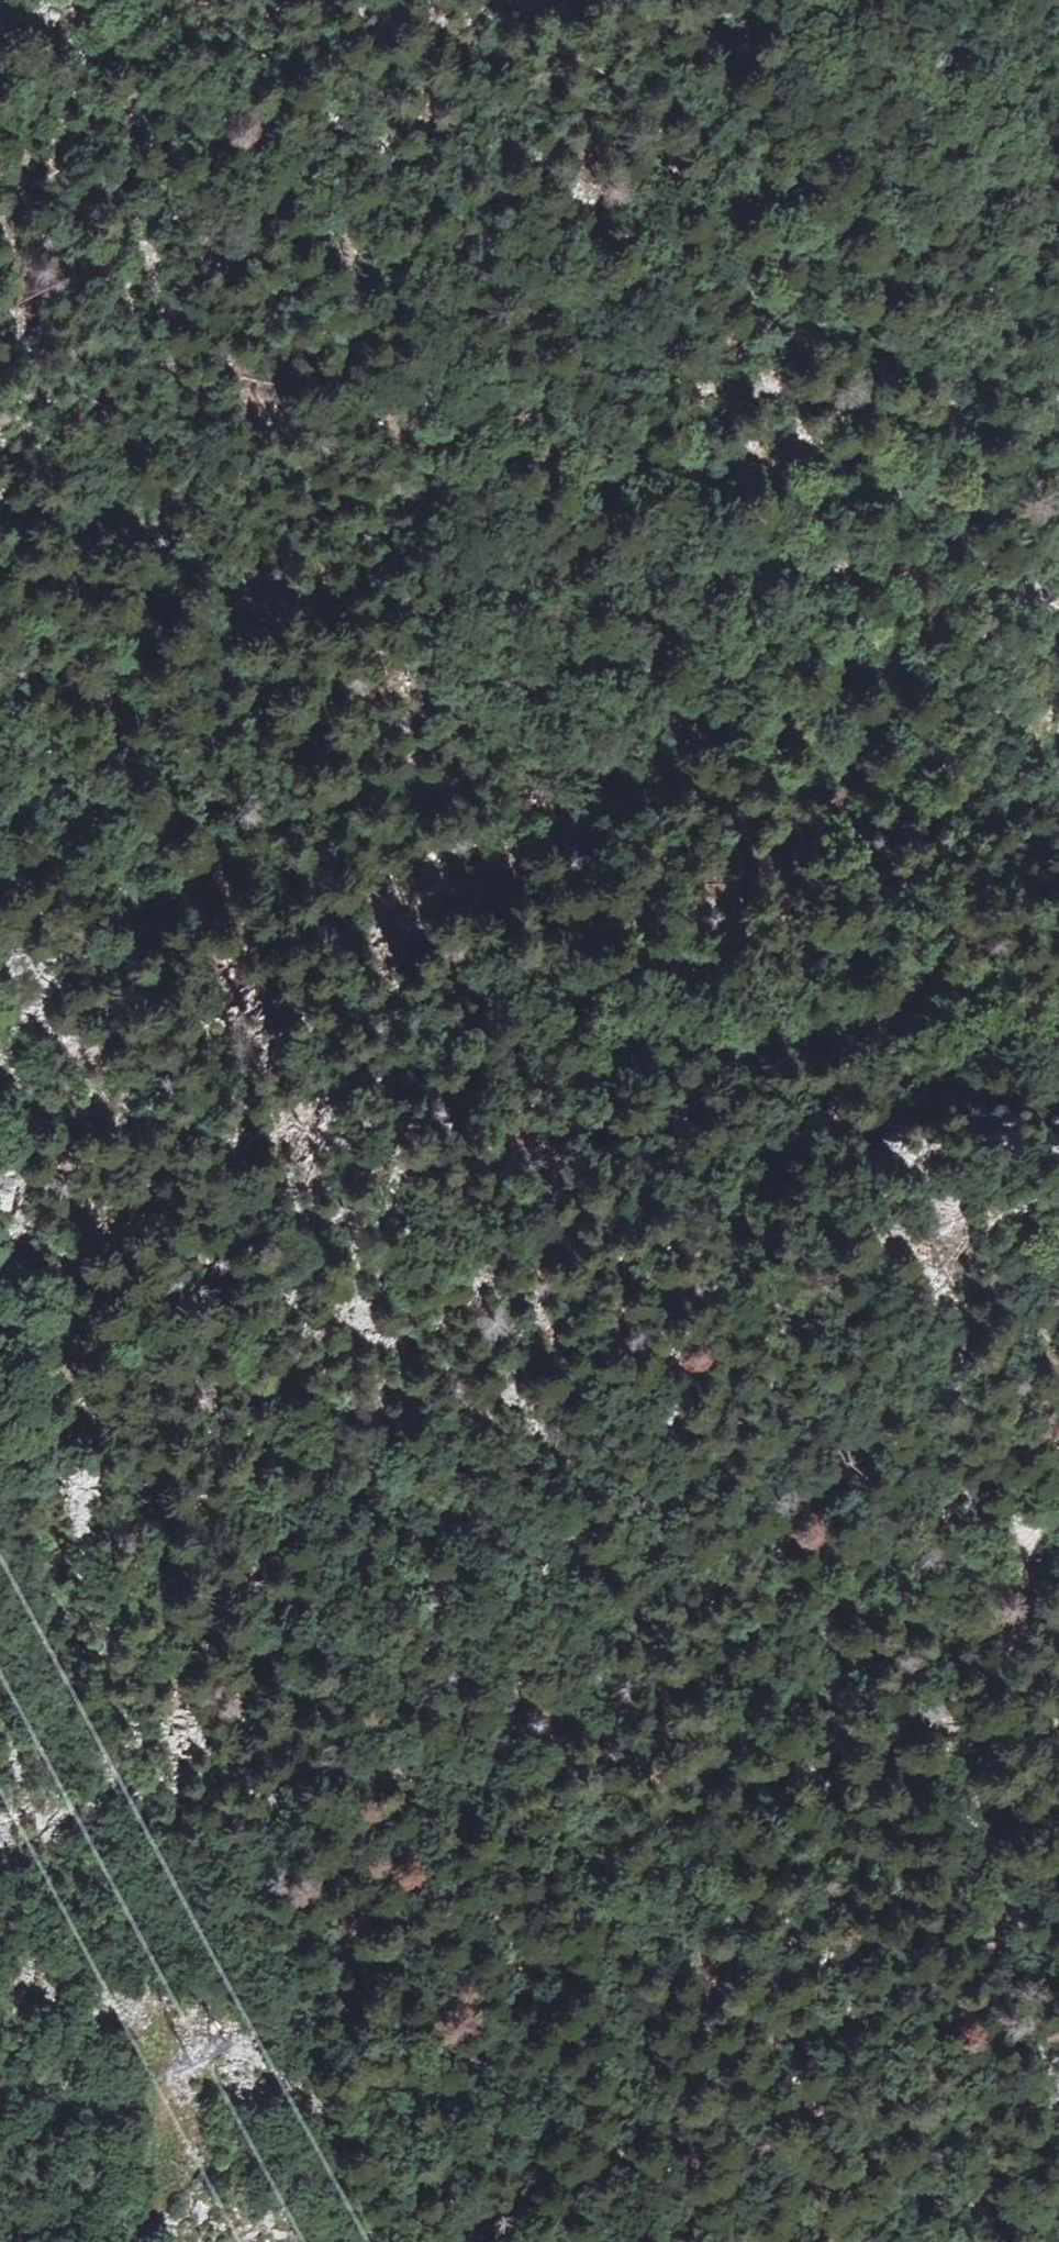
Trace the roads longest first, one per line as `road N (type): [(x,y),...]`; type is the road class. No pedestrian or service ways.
road 1 (track): [(119,2241),(147,2193),(155,2046)]

